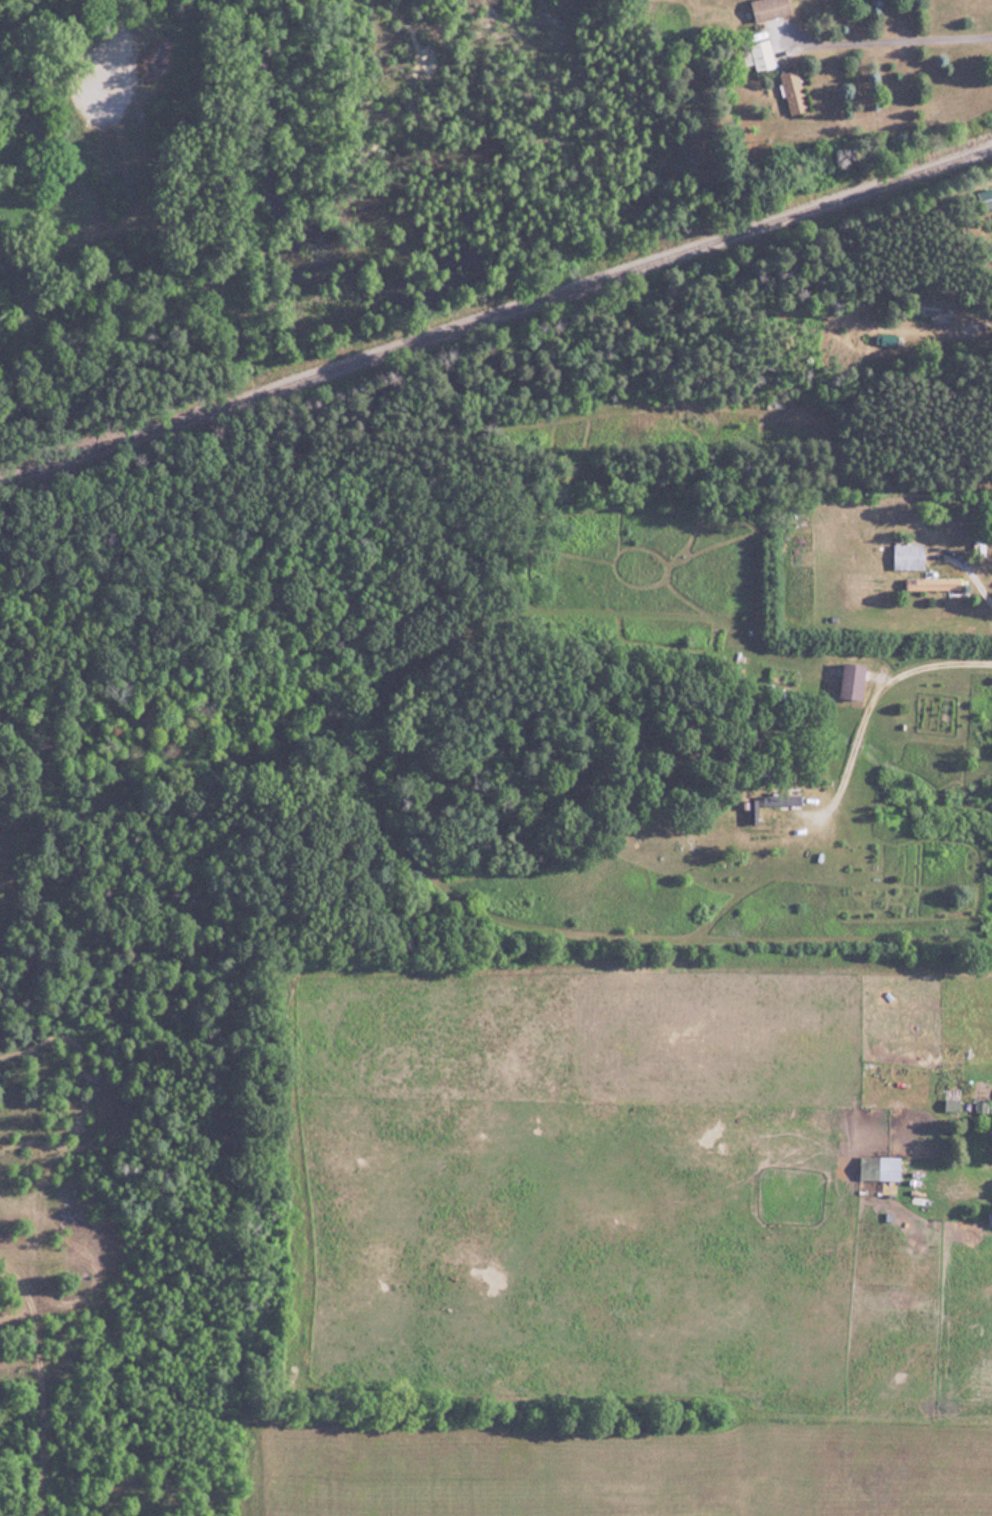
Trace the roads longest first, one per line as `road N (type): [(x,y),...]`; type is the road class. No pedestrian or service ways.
road 1 (residential): [(126,0),(173,72),(179,151),(107,235)]
road 2 (residential): [(991,35),(813,42)]

